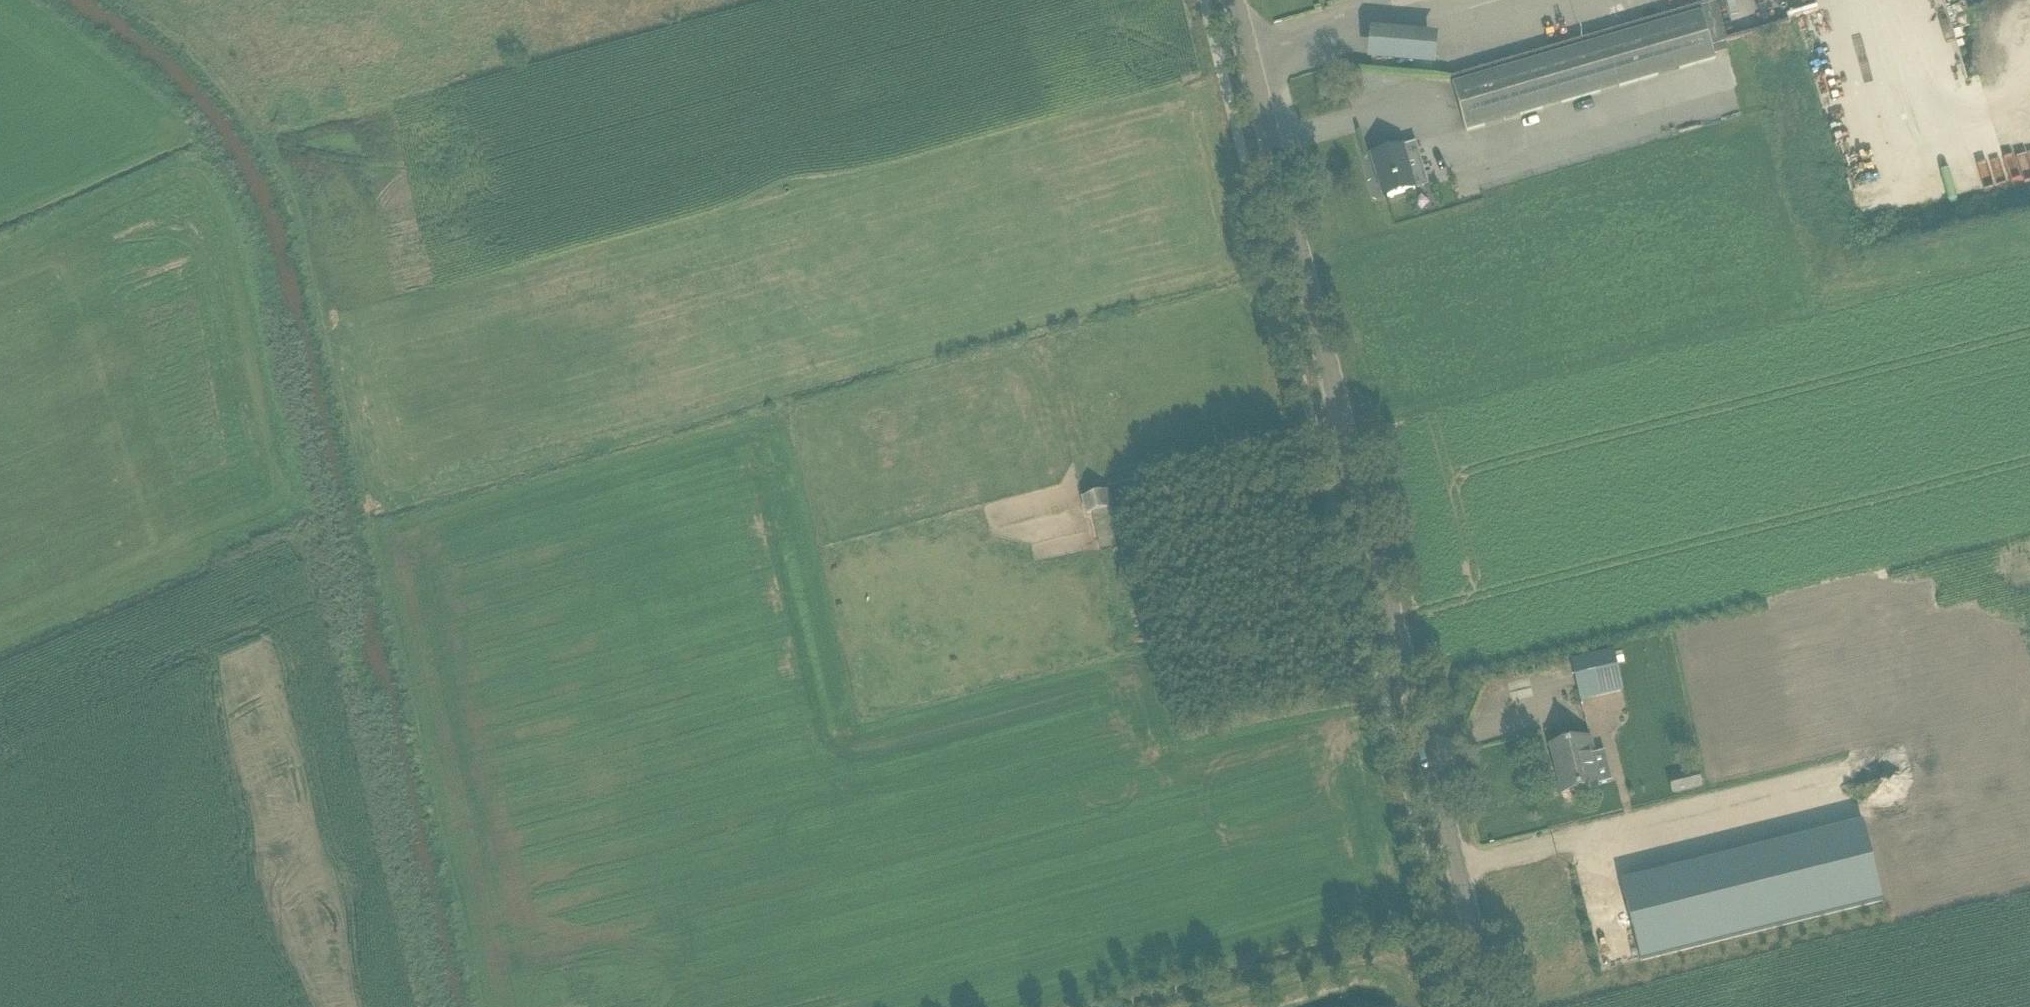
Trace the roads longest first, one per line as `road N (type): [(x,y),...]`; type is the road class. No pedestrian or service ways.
road 1 (tertiary): [(1497,1006),(1237,0)]

